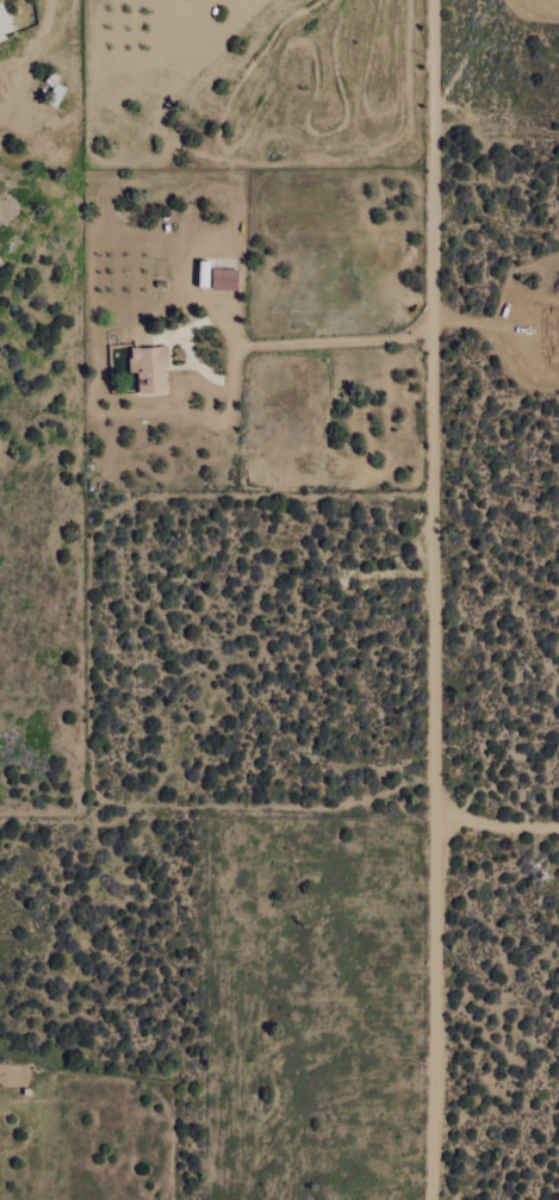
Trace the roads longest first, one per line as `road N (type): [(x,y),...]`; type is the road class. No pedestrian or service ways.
road 1 (residential): [(434,820),(438,0)]
road 2 (residential): [(436,1199),(434,820)]
road 3 (track): [(433,335),(236,347),(221,323),(186,331),(191,357),(222,383),(231,378),(236,347)]
road 4 (residential): [(434,820),(558,829)]

